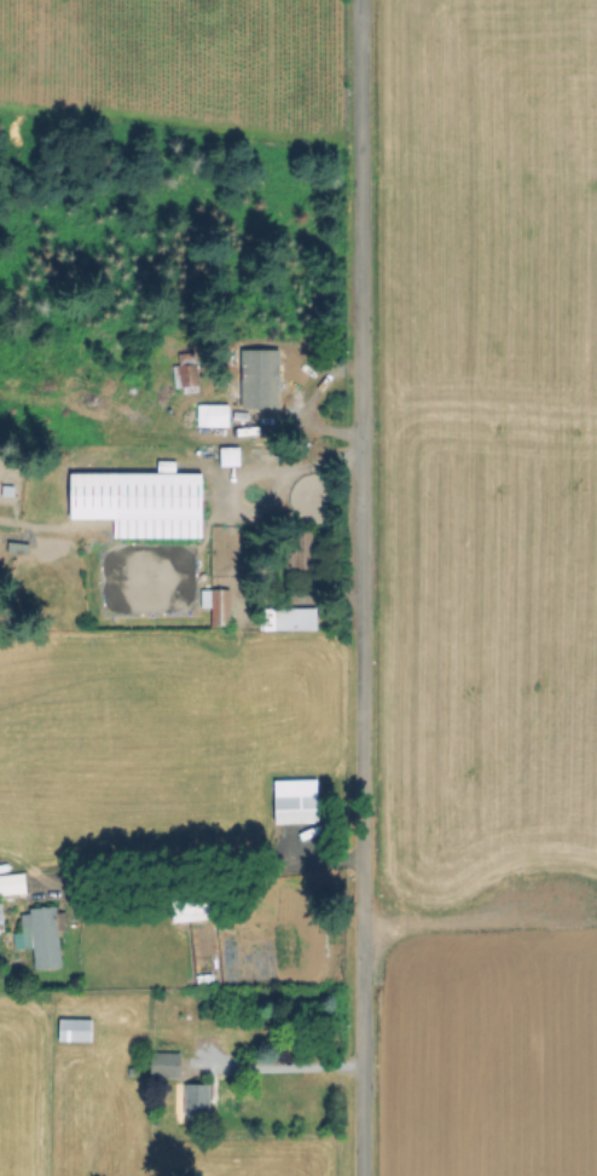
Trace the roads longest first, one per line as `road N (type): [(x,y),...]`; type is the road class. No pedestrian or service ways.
road 1 (residential): [(357,0),(362,1175)]

